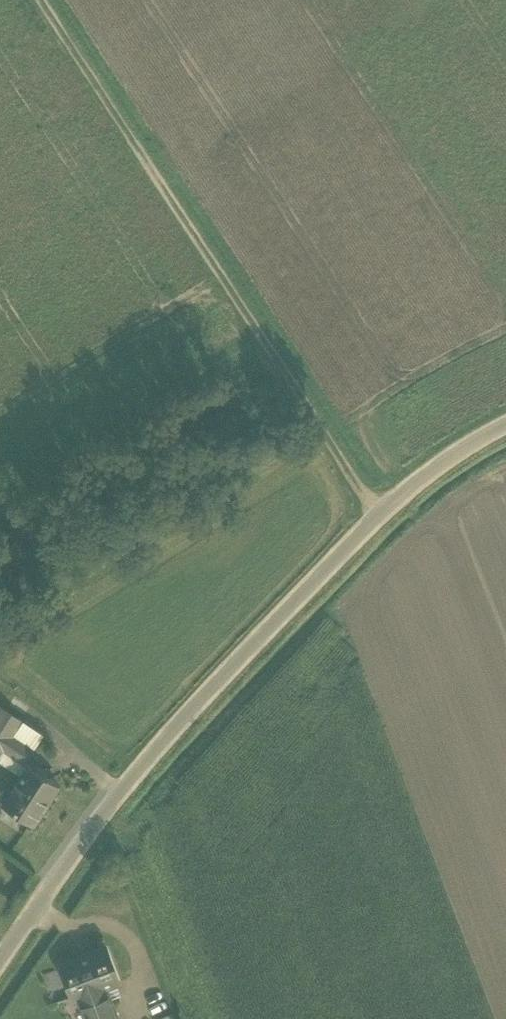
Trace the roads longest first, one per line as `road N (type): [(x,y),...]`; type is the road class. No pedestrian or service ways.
road 1 (unclassified): [(0,960),(118,786),(377,516),(505,424)]
road 2 (track): [(377,516),(37,0)]

